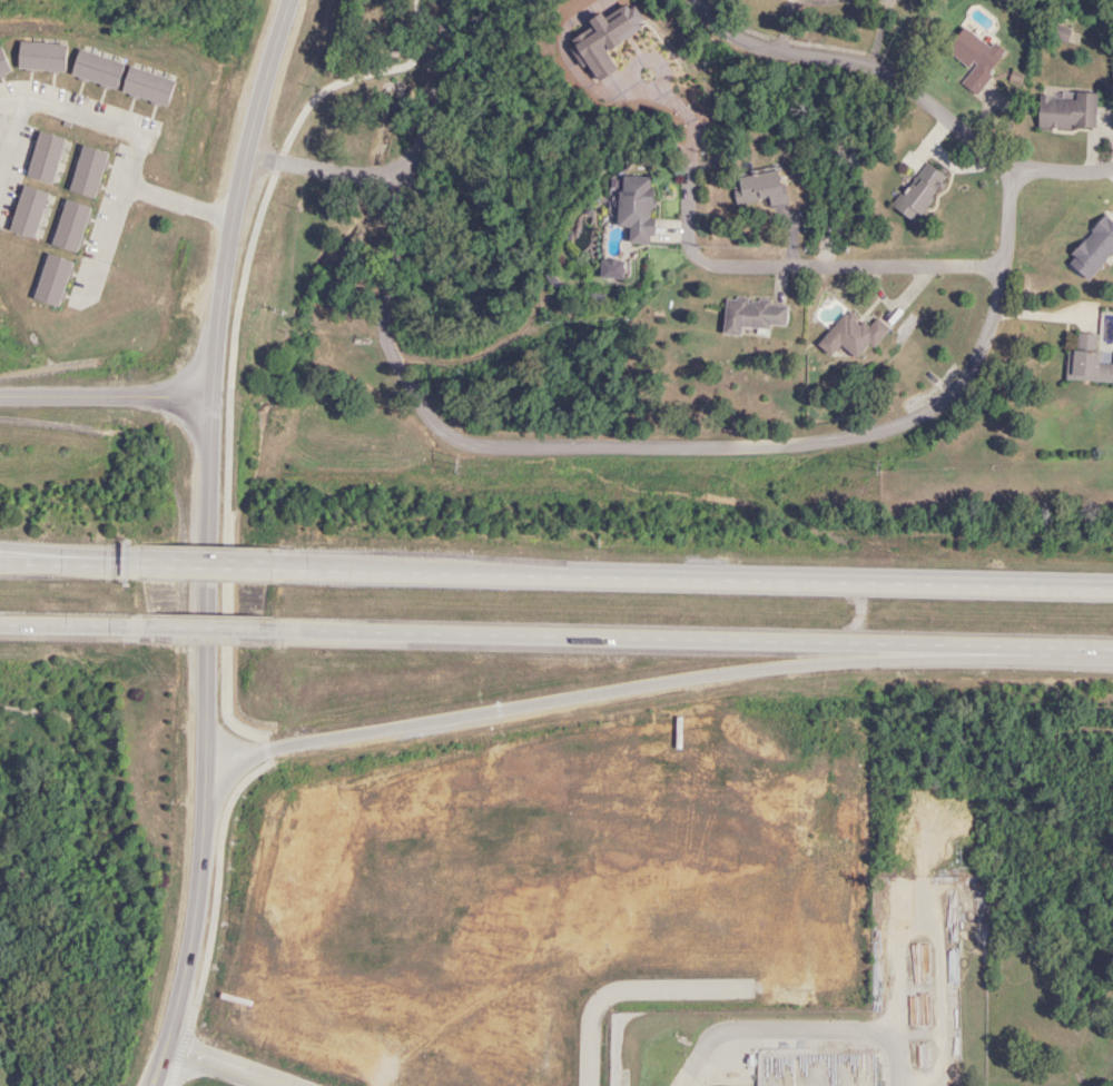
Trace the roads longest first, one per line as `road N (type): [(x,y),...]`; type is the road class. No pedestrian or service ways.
road 1 (residential): [(1017,177),(1006,200),(987,329),(947,395),(912,422),(867,441),(791,451),(512,454),(436,438),(388,374),(377,305),(398,147)]
road 2 (motorway): [(259,632),(1112,659)]
road 3 (motorway): [(1112,589),(263,564)]
road 4 (motorway): [(197,766),(971,654)]
road 5 (secondary): [(215,398),(194,901),(187,977),(161,1085)]
road 6 (tertiary): [(290,0),(242,151),(215,398)]
road 7 (residential): [(688,0),(735,43),(879,73),(971,134),(1017,177)]
road 8 (residential): [(997,269),(711,265),(688,249)]
road 9 (residential): [(891,1085),(860,1053),(752,1044),(698,1059),(673,1085)]
road 10 (tertiary): [(0,396),(215,398)]
road 11 (residential): [(398,147),(362,170),(242,151)]
road 12 (residential): [(398,147),(441,0)]
road 13 (motorway): [(0,623),(150,629)]
road 14 (tertiary): [(303,1085),(175,1041)]

